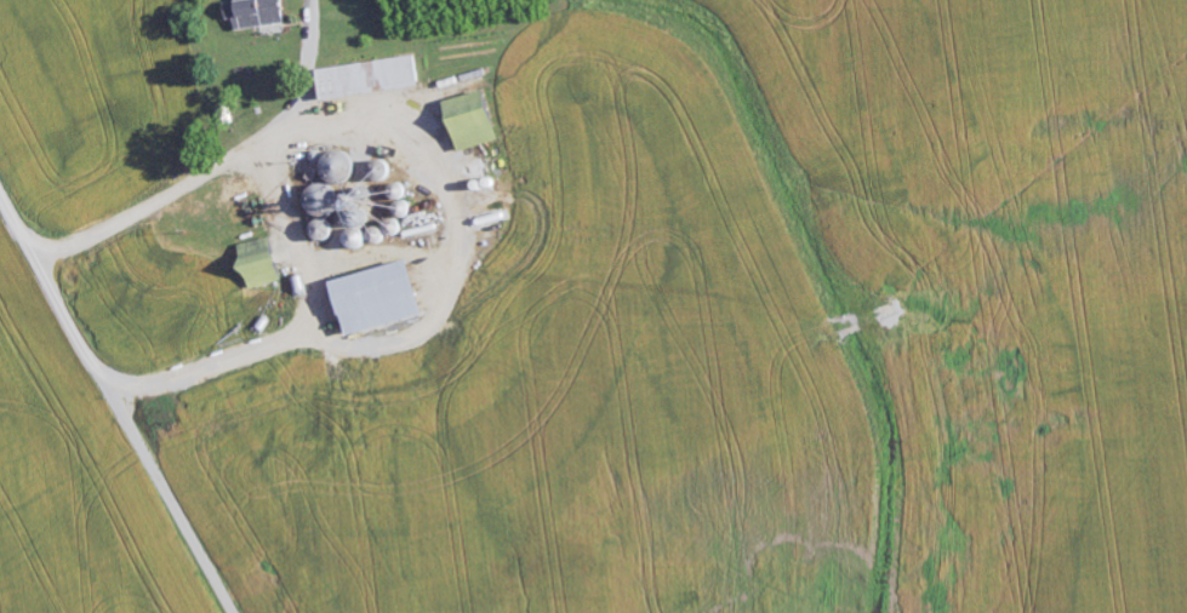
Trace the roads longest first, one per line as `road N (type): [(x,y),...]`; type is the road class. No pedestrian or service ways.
road 1 (residential): [(231,612),(0,197)]

